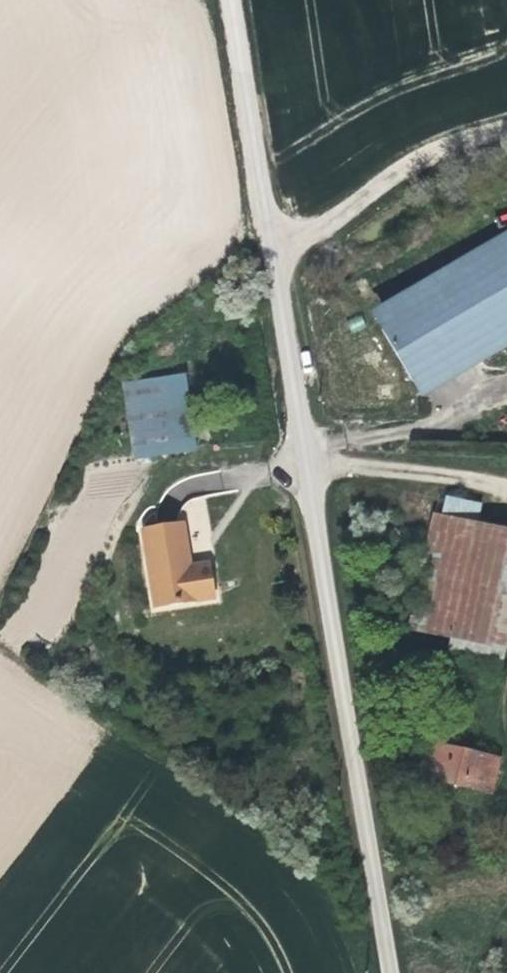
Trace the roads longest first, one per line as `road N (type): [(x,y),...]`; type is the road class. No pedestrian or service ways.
road 1 (track): [(392,972),(233,0)]
road 2 (track): [(275,258),(439,144),(506,121)]
road 3 (track): [(506,493),(306,459)]

